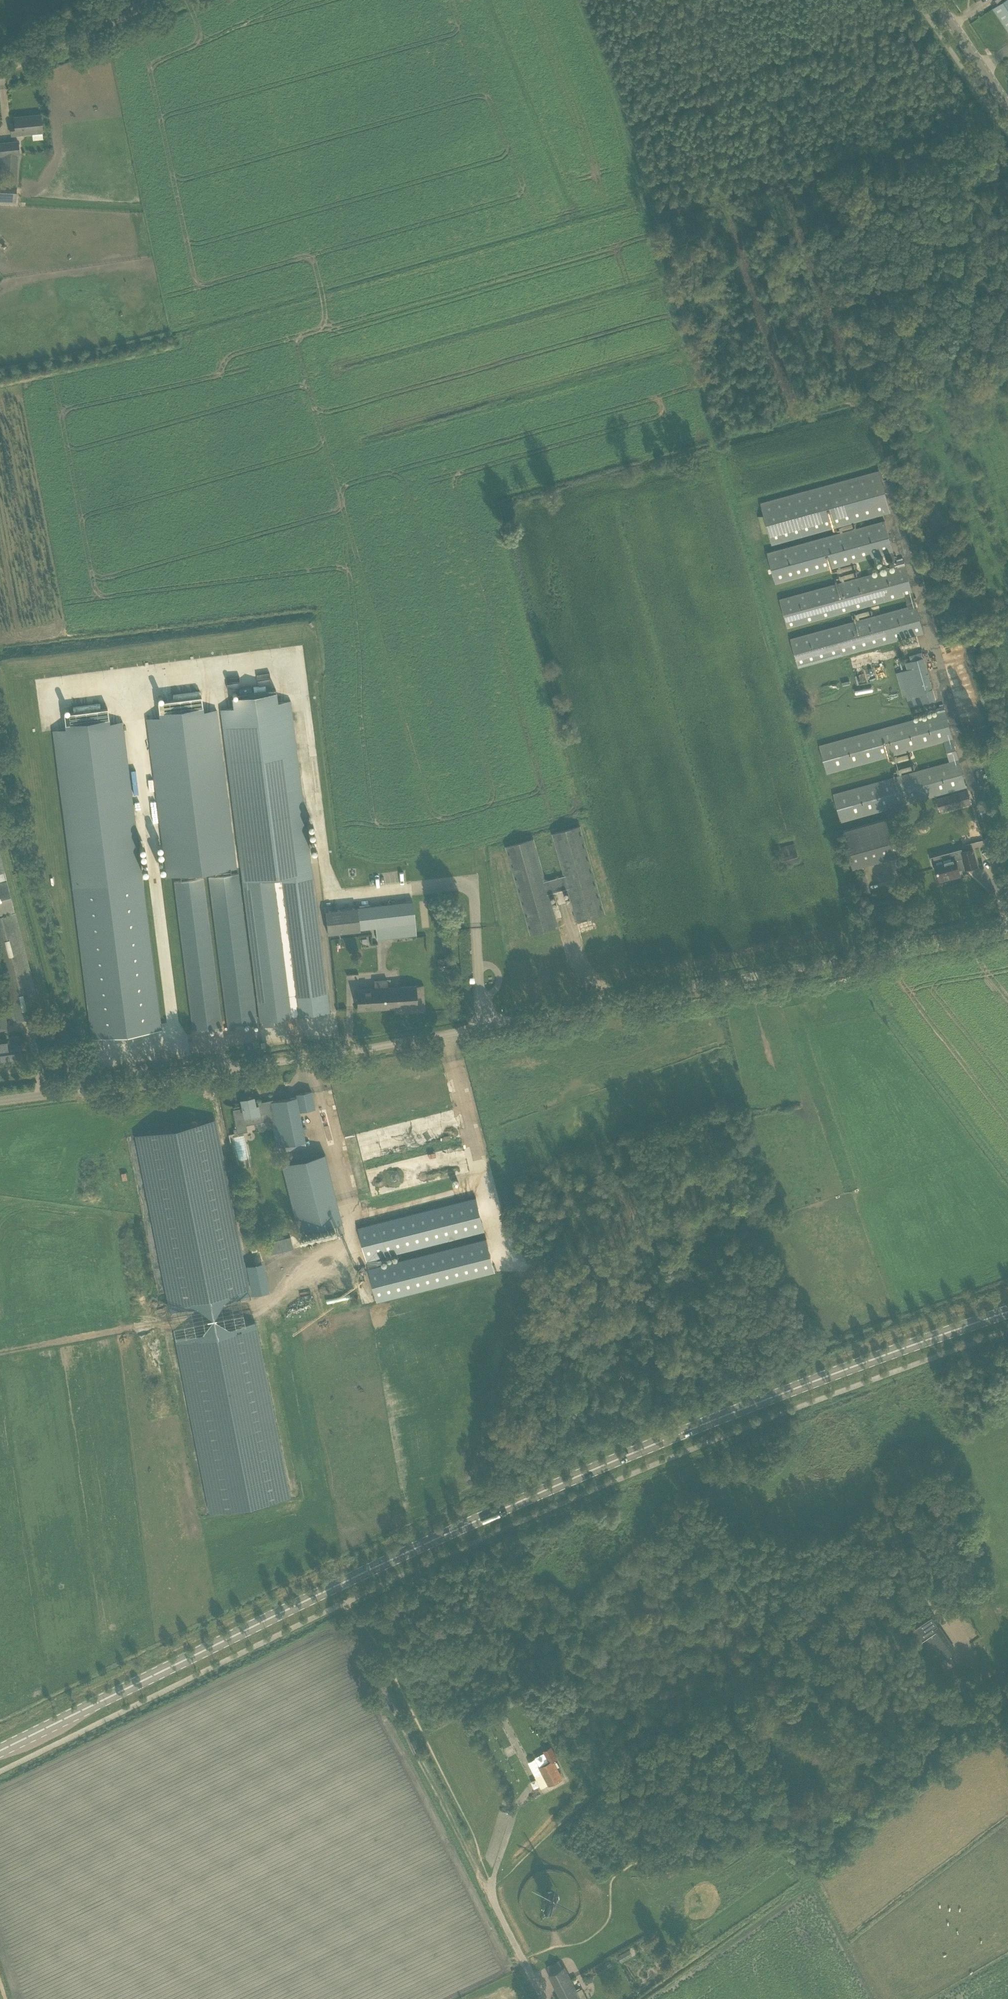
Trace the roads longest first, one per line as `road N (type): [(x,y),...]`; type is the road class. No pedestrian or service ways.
road 1 (secondary): [(1007,1311),(717,1418),(477,1520),(0,1750)]
road 2 (unclassified): [(1007,928),(367,1048),(0,1100)]
road 3 (track): [(0,776),(83,1089)]
road 4 (unclassified): [(544,1998),(494,1893),(518,1808)]
road 5 (unclassified): [(0,68),(158,0)]
road 6 (unclassified): [(1007,106),(936,0)]

